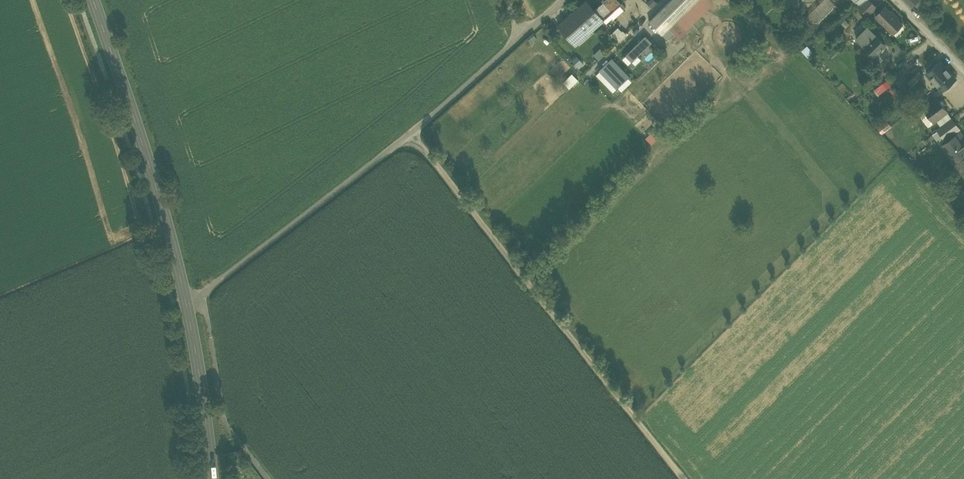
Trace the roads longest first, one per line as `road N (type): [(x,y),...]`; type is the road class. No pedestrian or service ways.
road 1 (residential): [(563,0),(412,133),(204,292)]
road 2 (track): [(412,133),(685,478)]
road 3 (secondary): [(93,0),(186,301)]
road 4 (secondary): [(186,301),(212,478)]

